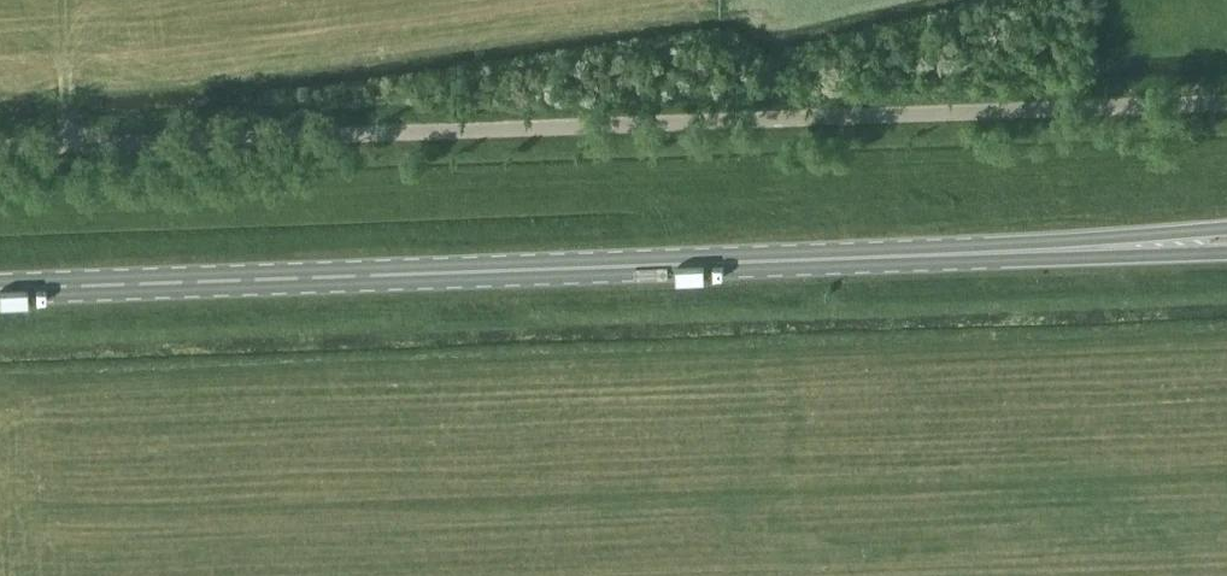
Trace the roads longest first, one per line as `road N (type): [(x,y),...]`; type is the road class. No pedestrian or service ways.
road 1 (unclassified): [(0,145),(1226,102)]
road 2 (primary): [(0,287),(1051,249)]
road 3 (primary): [(1226,227),(1051,249)]
road 4 (primary): [(1051,249),(1226,251)]

